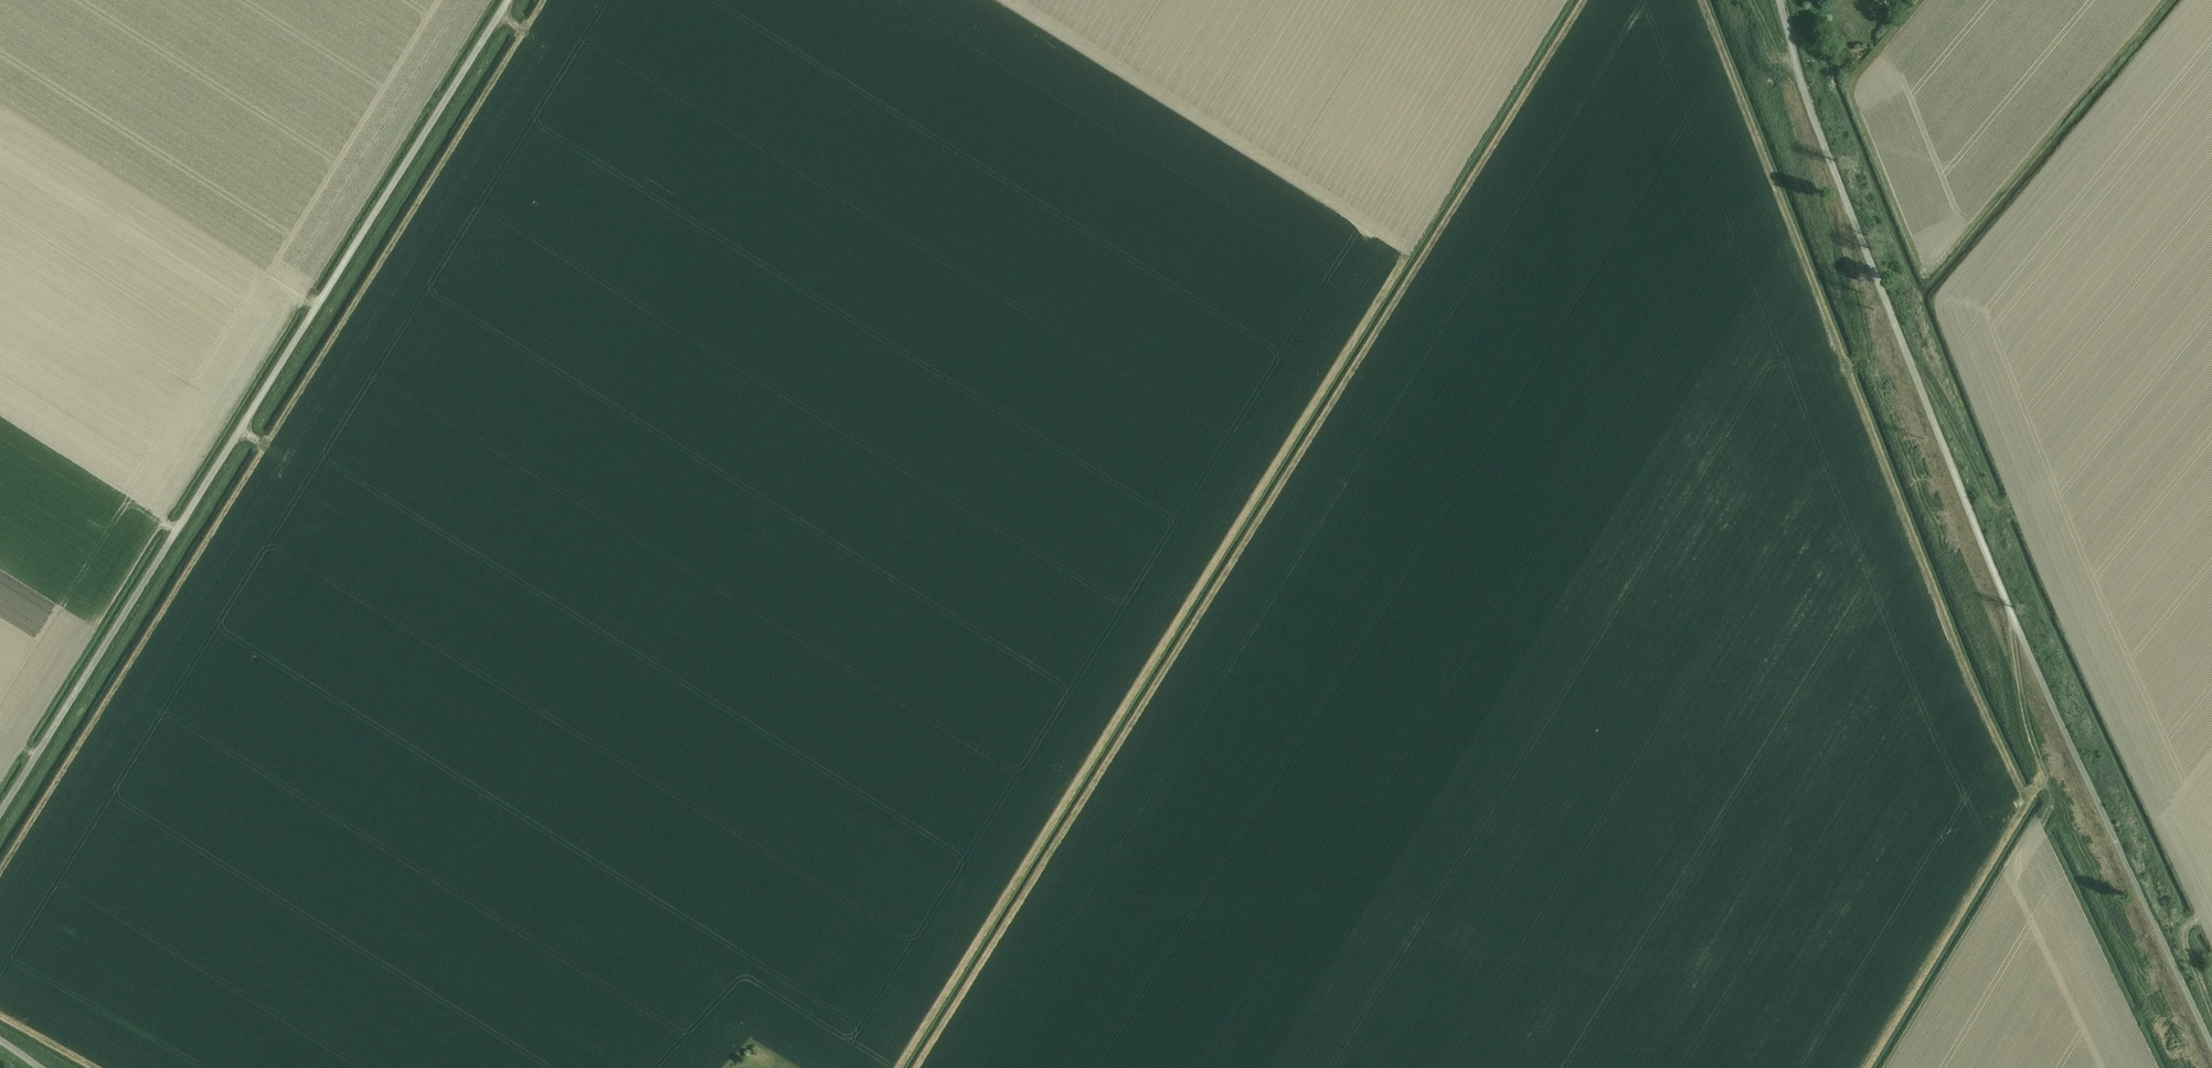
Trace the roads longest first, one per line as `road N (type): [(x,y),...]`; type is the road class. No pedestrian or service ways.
road 1 (unclassified): [(2211,1028),(2026,623),(1841,163),(1799,79),(1779,0)]
road 2 (unclassified): [(0,810),(514,0)]

